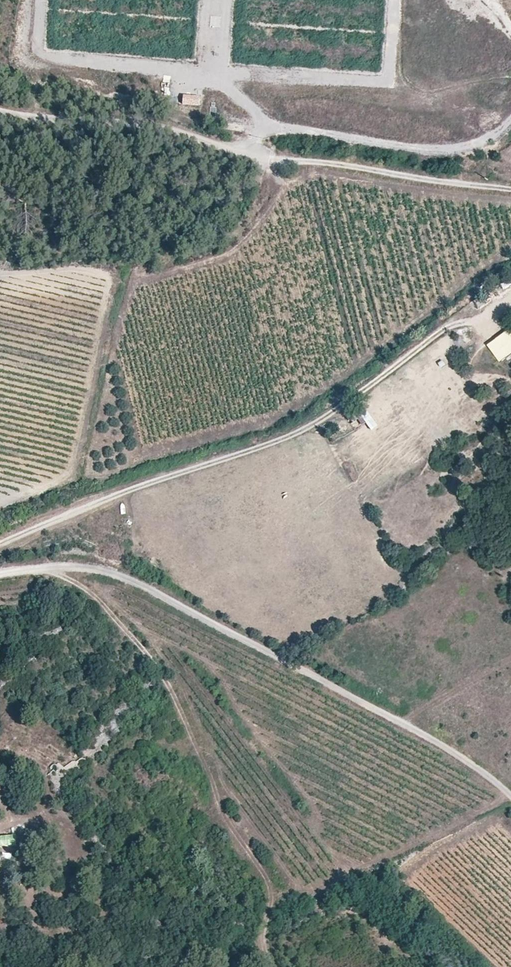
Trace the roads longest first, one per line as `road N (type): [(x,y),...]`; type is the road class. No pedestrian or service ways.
road 1 (track): [(0,547),(314,433),(510,282)]
road 2 (track): [(510,798),(431,738),(131,581),(90,570),(0,578)]
road 3 (track): [(46,572),(100,599),(156,662),(229,819),(269,882),(271,911),(262,930),(273,966)]
road 4 (unclassified): [(231,153),(268,131),(454,154),(510,119)]
road 5 (unclassified): [(0,112),(180,132),(231,153)]
road 6 (track): [(282,165),(510,191)]

